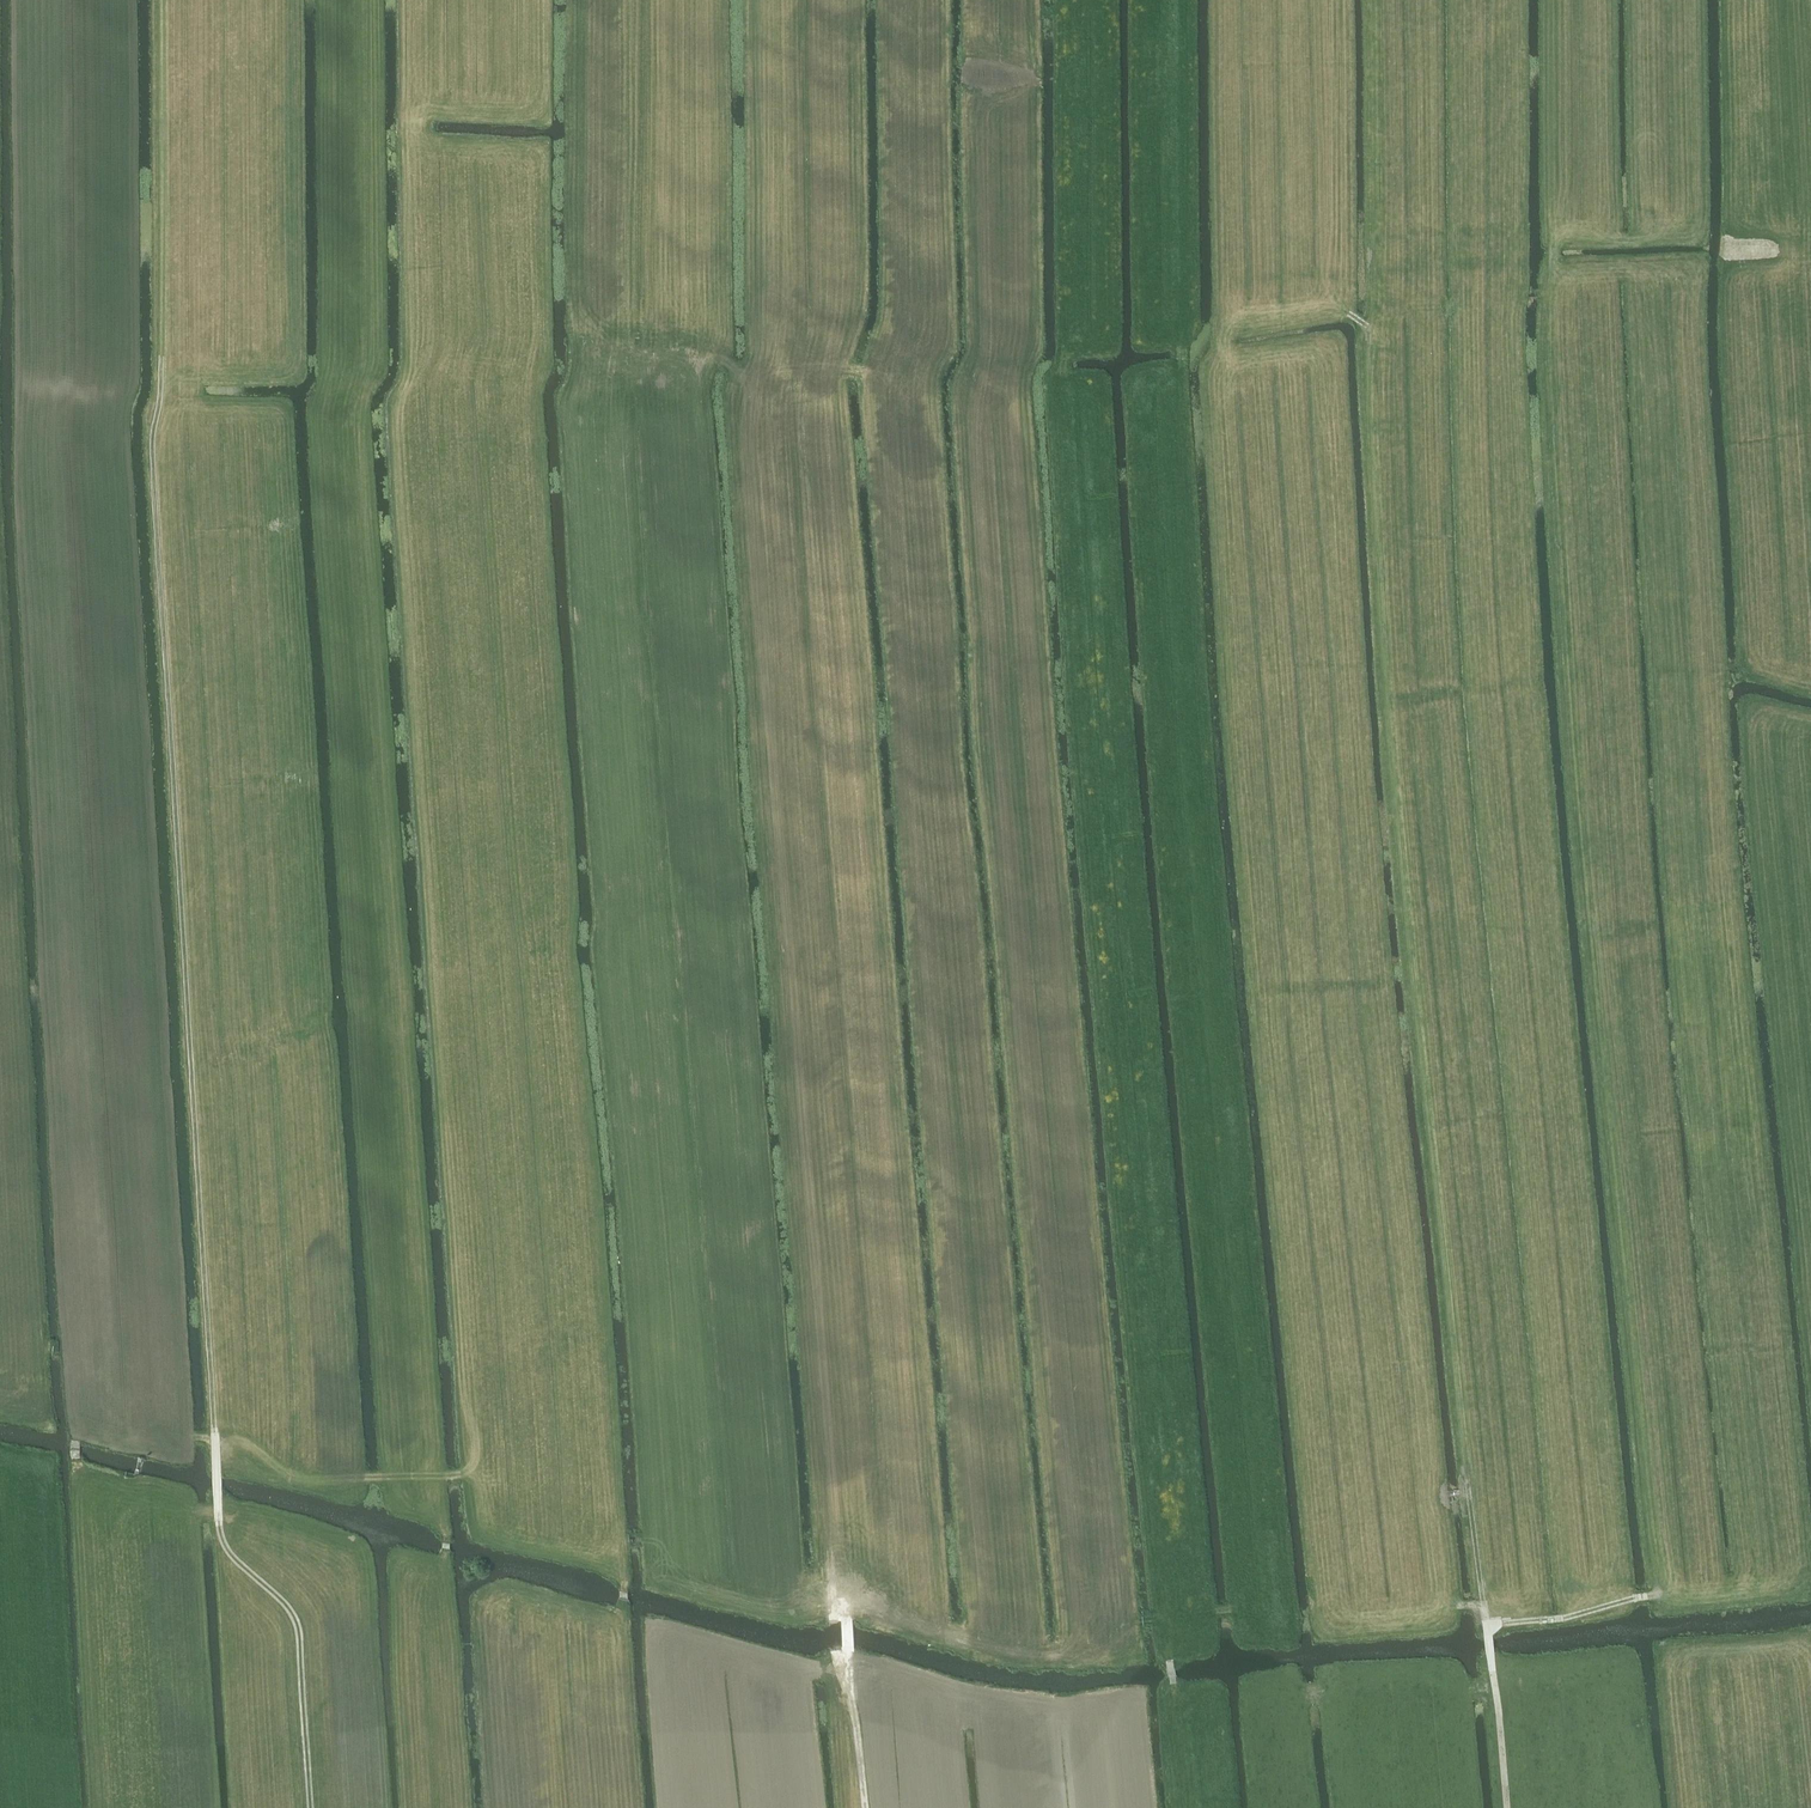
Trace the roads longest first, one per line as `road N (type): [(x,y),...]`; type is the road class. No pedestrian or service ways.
road 1 (track): [(1484,1604),(1445,1280),(1368,327),(1322,308)]
road 2 (track): [(1504,1807),(1487,1626),(1564,1618),(1659,1595)]
road 3 (track): [(214,1491),(223,1543),(295,1619),(309,1807)]
road 4 (track): [(864,1807),(853,1708),(834,1651),(832,1558)]

